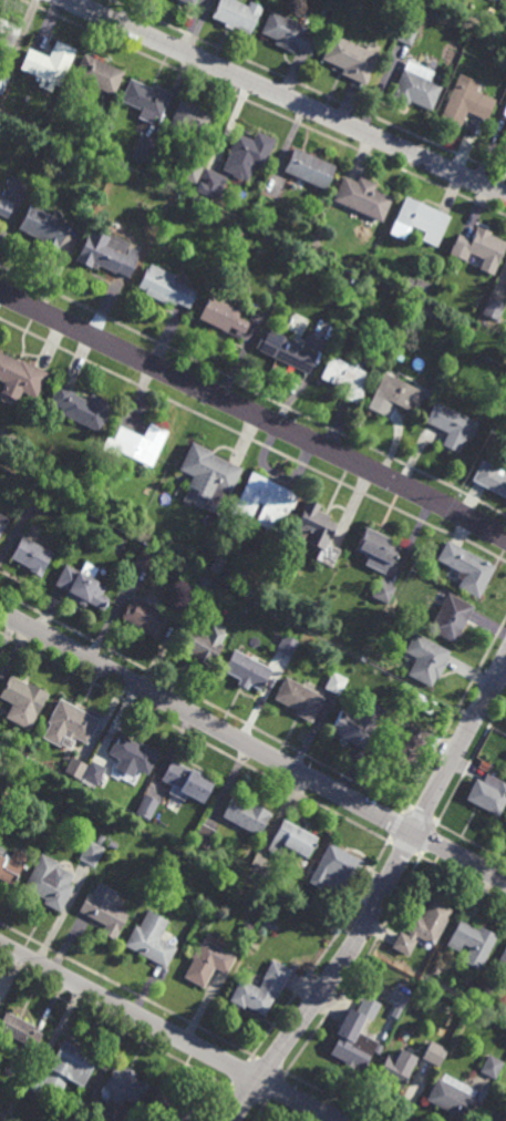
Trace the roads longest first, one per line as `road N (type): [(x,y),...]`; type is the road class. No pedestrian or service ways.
road 1 (residential): [(0,292),(505,538)]
road 2 (residential): [(72,0),(505,194)]
road 3 (tertiary): [(0,610),(414,833)]
road 4 (residential): [(0,944),(338,1120)]
road 5 (tertiary): [(414,833),(359,937),(231,1120)]
road 6 (residential): [(505,666),(414,833)]

